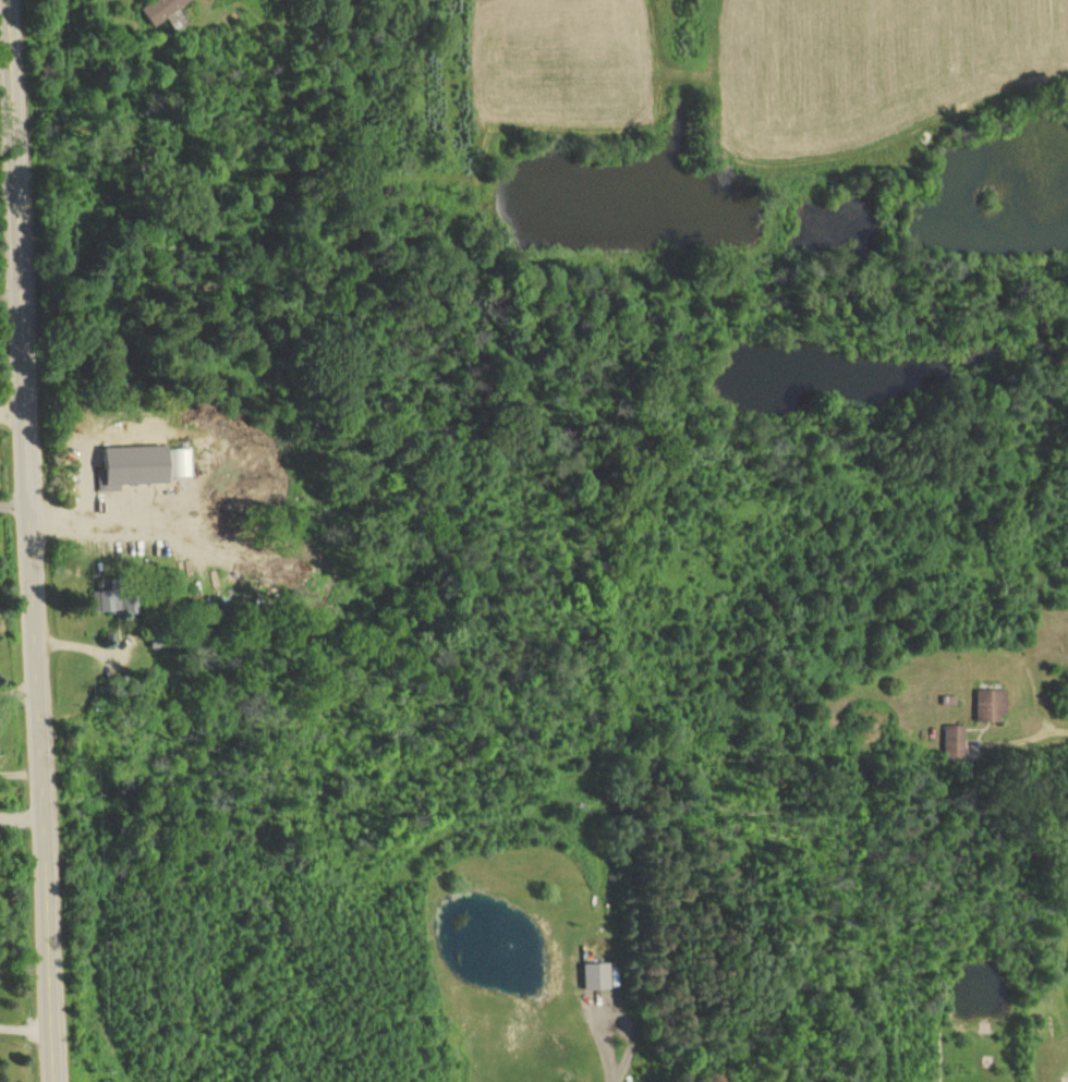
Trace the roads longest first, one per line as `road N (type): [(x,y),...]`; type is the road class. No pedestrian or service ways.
road 1 (secondary): [(54,1081),(7,0)]
road 2 (residential): [(886,1081),(860,759),(913,726)]

